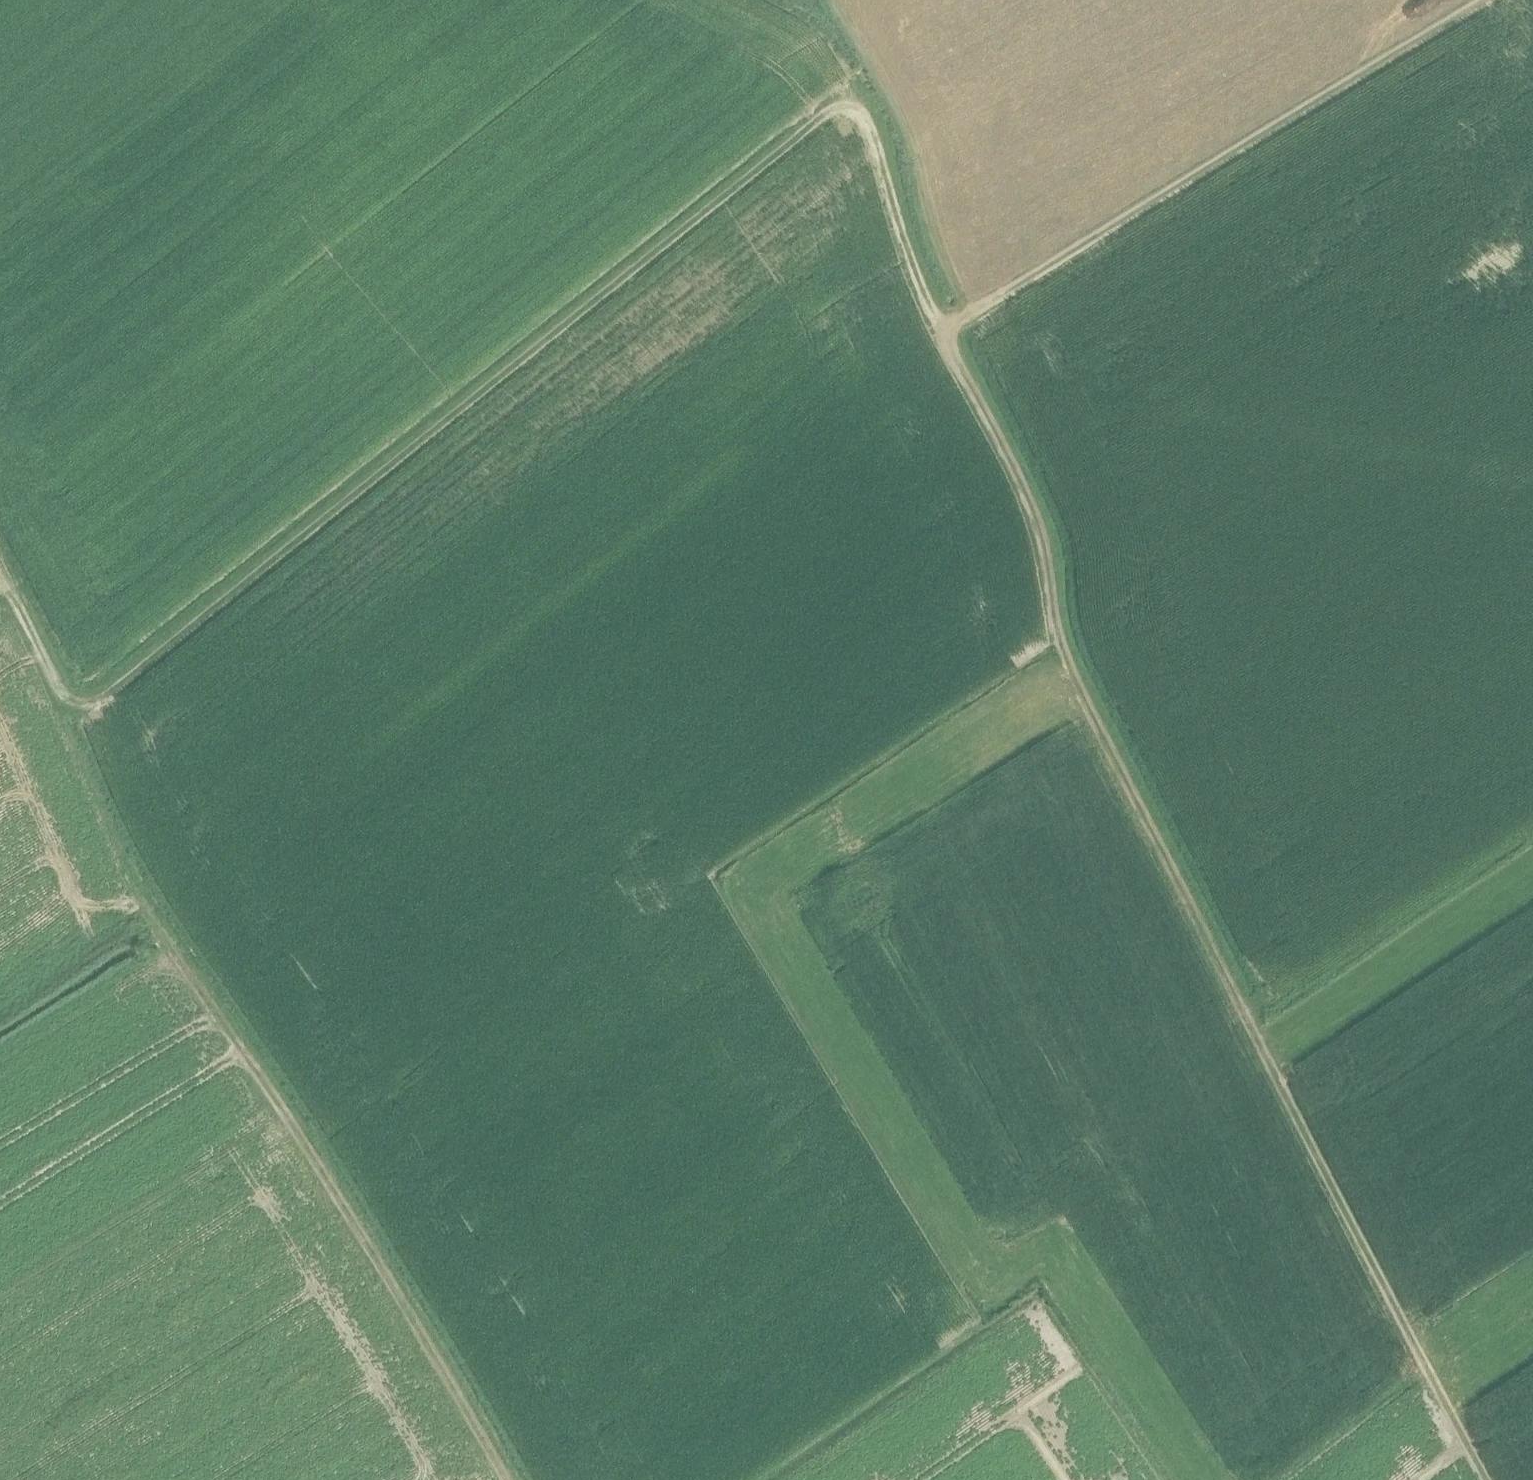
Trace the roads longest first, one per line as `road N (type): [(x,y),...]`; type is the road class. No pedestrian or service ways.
road 1 (track): [(944,326),(1479,0)]

